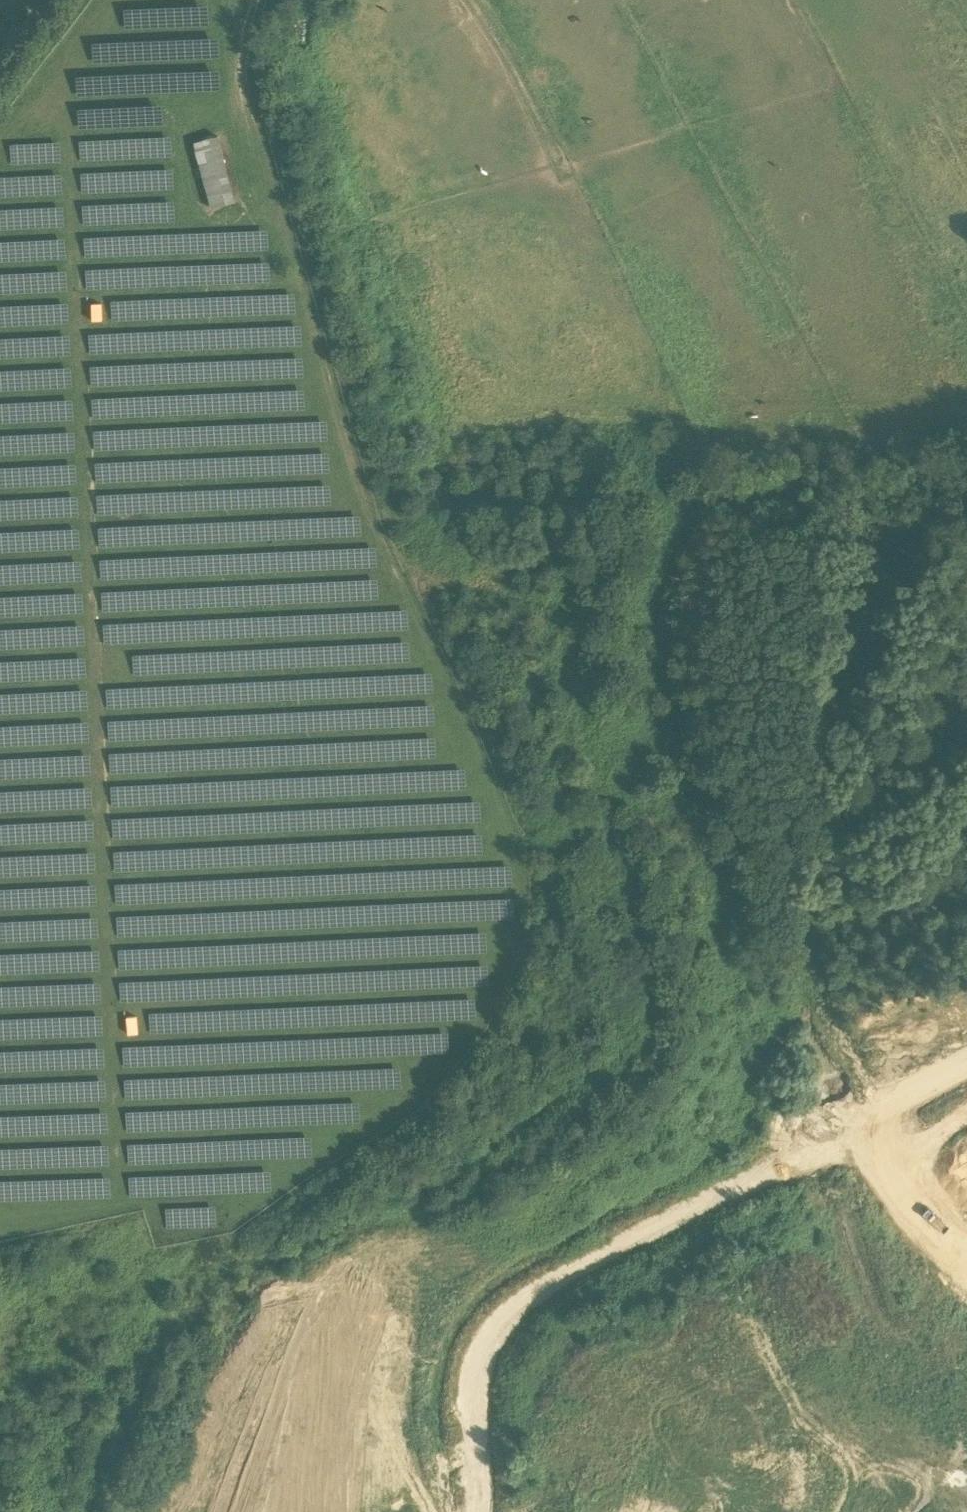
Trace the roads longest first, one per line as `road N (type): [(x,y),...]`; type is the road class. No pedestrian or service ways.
road 1 (track): [(306,1326),(275,1351),(190,1511)]

